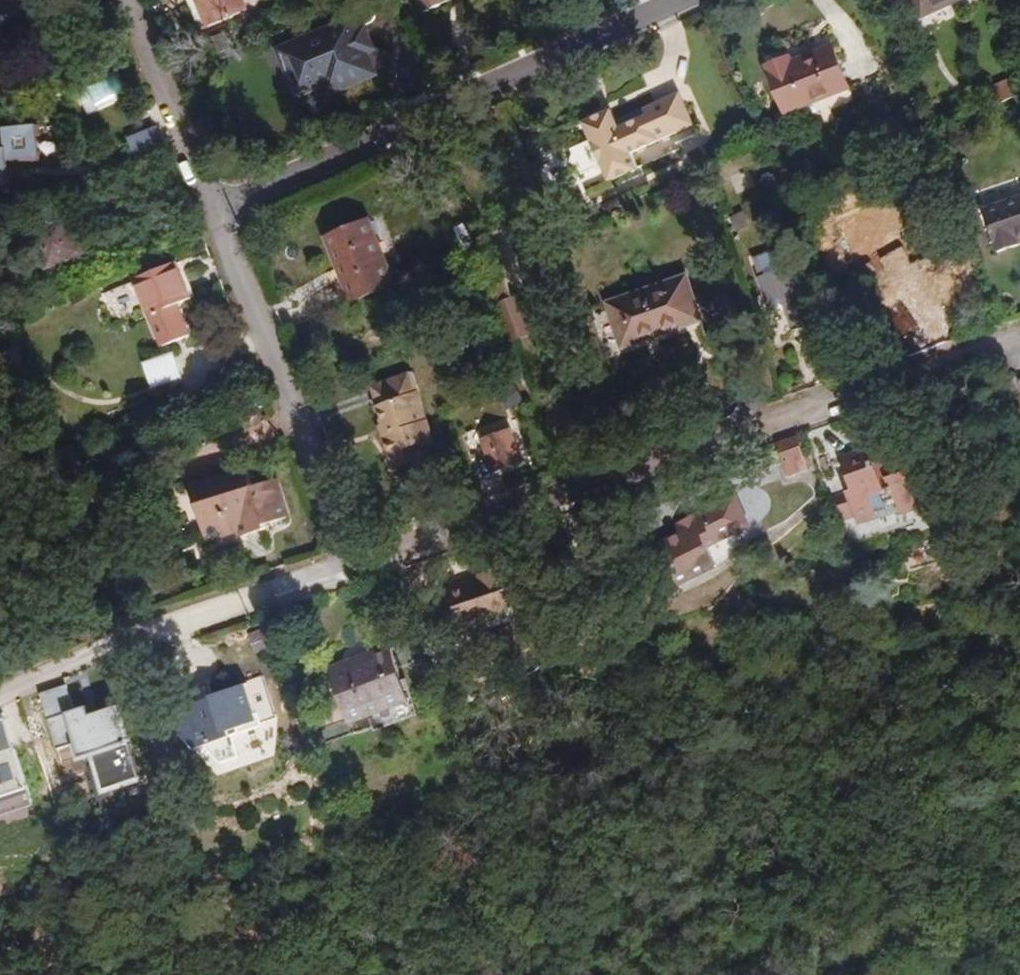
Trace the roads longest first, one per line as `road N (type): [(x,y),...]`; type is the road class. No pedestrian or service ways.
road 1 (residential): [(356,561),(1019,337)]
road 2 (residential): [(214,213),(681,0)]
road 3 (residential): [(214,213),(356,561)]
road 4 (residential): [(137,638),(356,561)]
road 5 (residential): [(126,0),(214,213)]

